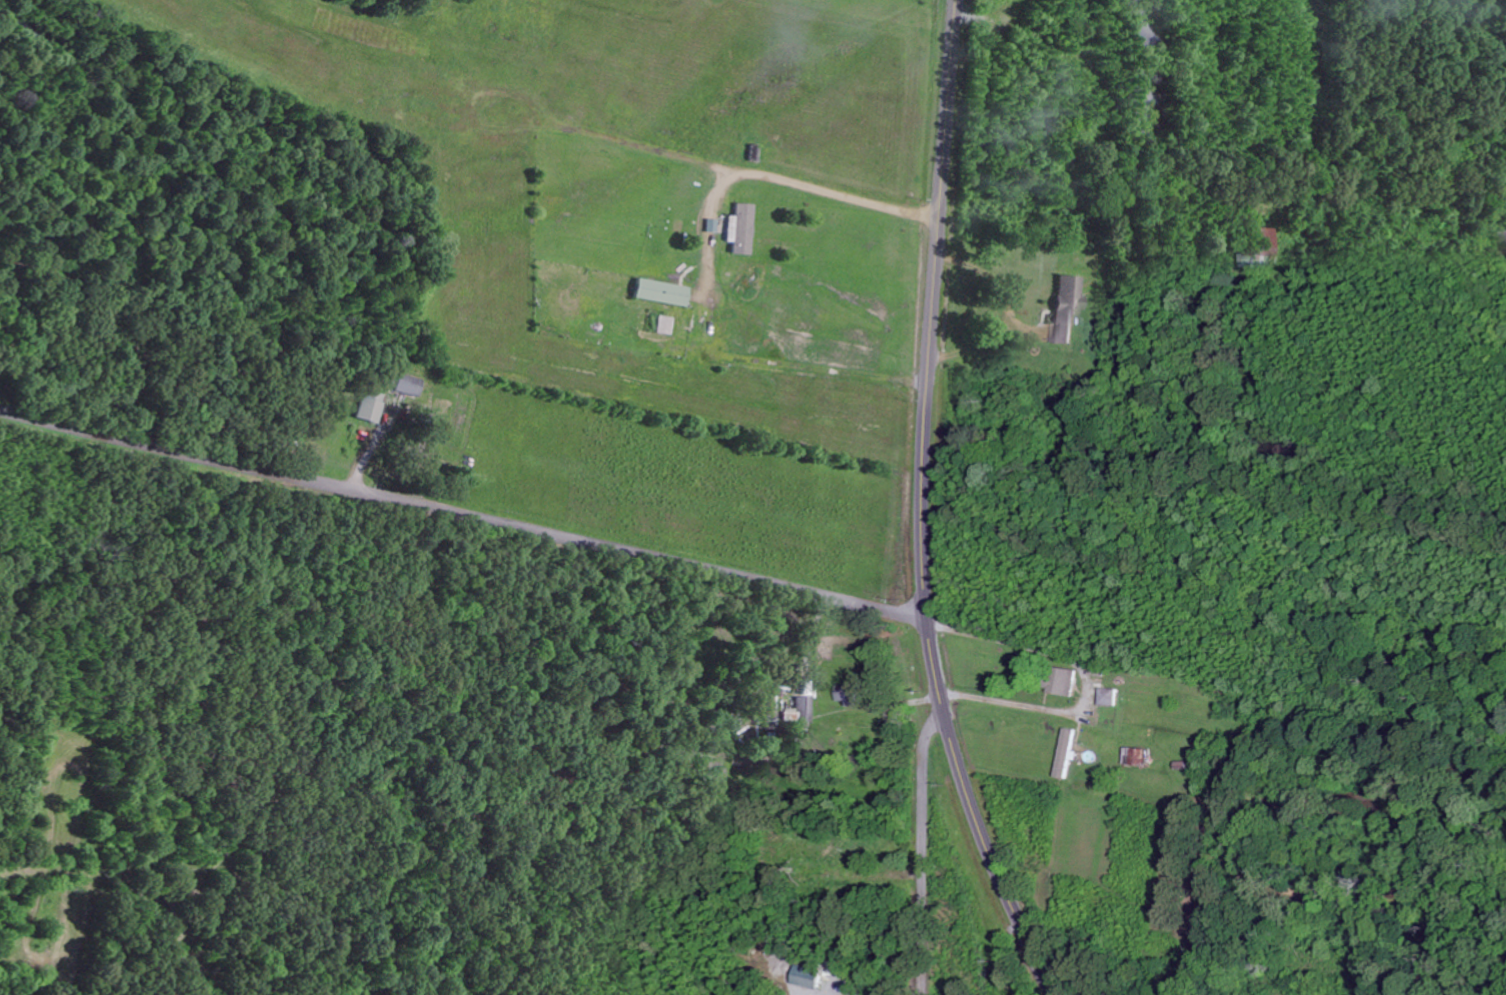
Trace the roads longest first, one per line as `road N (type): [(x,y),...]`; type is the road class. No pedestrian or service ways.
road 1 (secondary): [(1060,994),(989,849),(961,769),(930,619),(927,424),(956,0)]
road 2 (residential): [(930,619),(0,409)]
road 3 (residential): [(944,698),(925,756),(923,994)]

